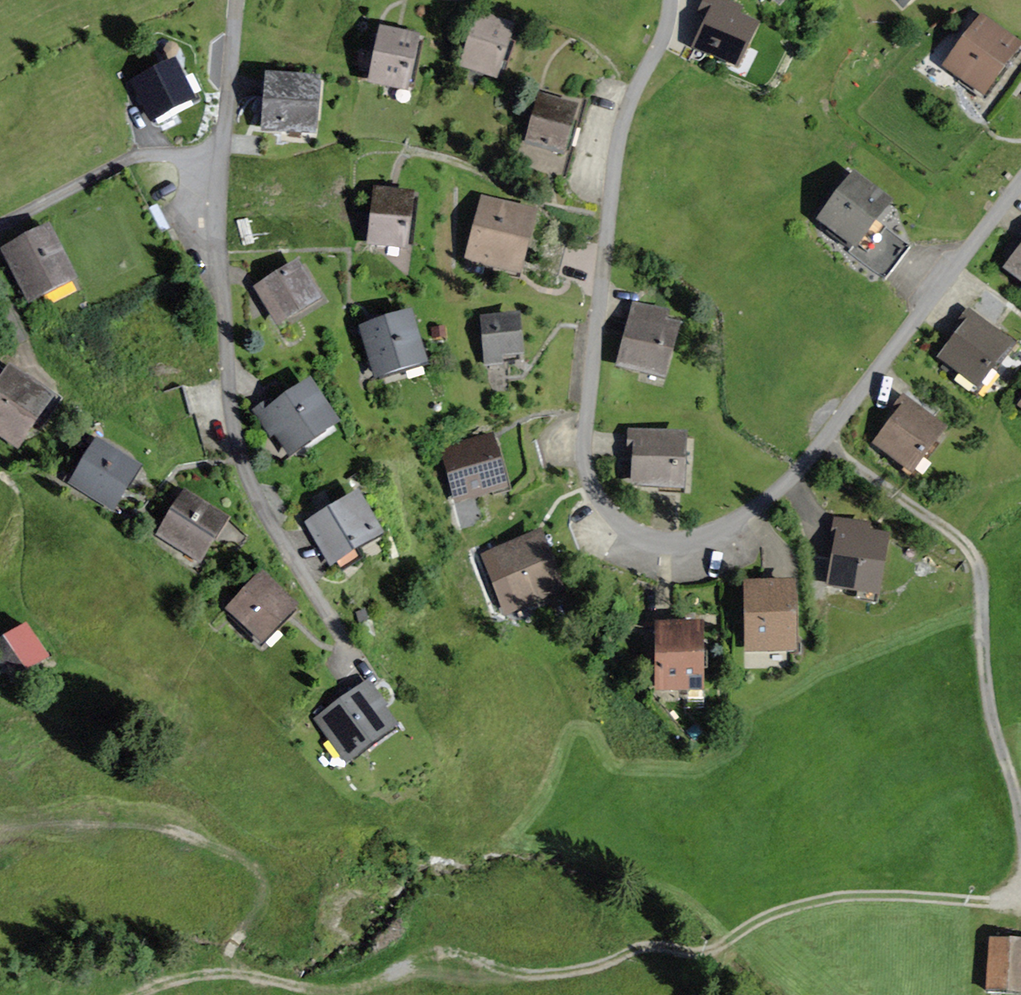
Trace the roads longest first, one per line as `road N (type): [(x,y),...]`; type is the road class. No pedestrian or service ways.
road 1 (residential): [(1020,179),(779,488),(710,532),(665,541),(641,536),(600,503),(586,472),(585,438),(616,151),(670,0)]
road 2 (track): [(1020,900),(992,906),(836,898),(775,913),(709,952),(636,948),(564,982),(517,979),(435,952),(363,985),(263,985),(204,970),(120,994)]
road 3 (residential): [(222,152),(225,339),(239,452),(260,504),(363,679)]
road 4 (track): [(1020,849),(1015,798),(988,726),(969,554),(821,443)]
road 5 (residential): [(222,152),(133,158),(0,224)]
road 6 (residential): [(236,0),(222,152)]

